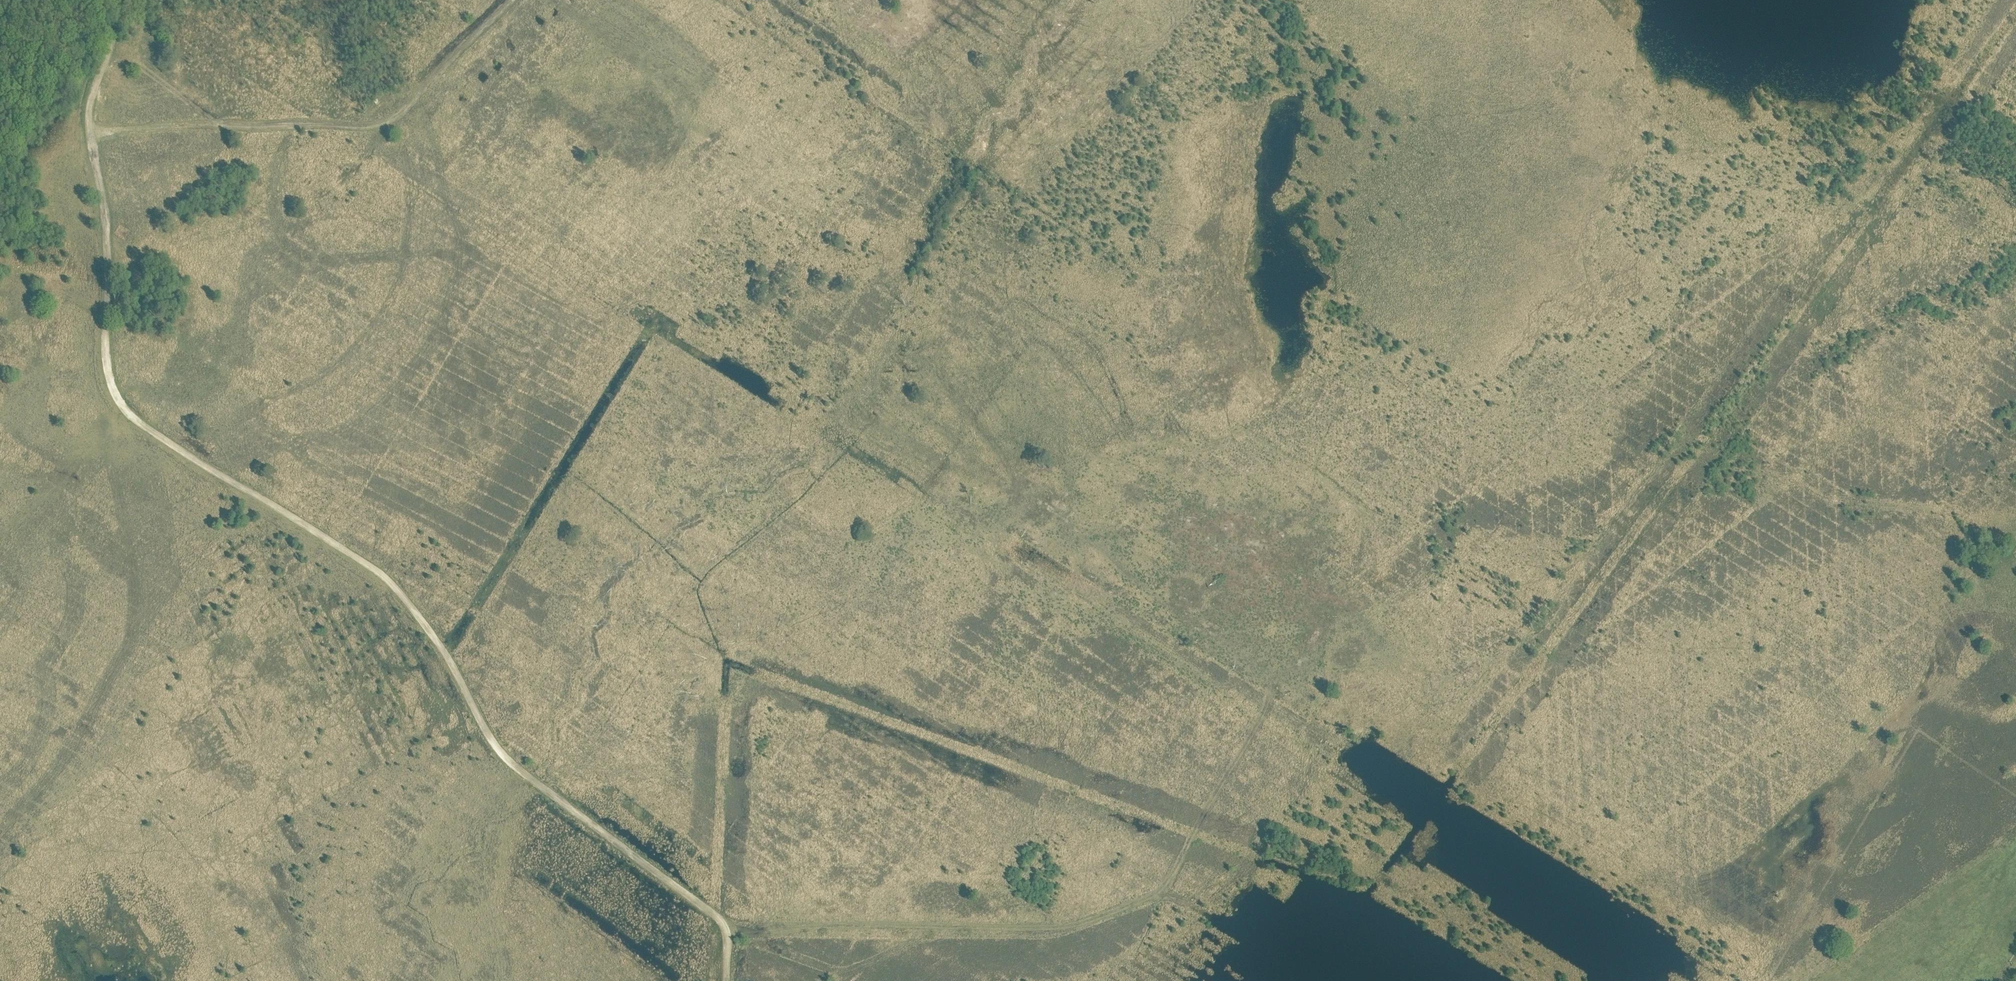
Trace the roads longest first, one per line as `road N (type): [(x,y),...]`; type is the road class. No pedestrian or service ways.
road 1 (track): [(727,980),(728,927),(510,765),(395,589),(165,442),(115,399),(88,114),(118,0)]
road 2 (track): [(89,135),(386,123),(513,0)]
road 3 (track): [(728,927),(1063,930),(1156,898),(1195,909)]

